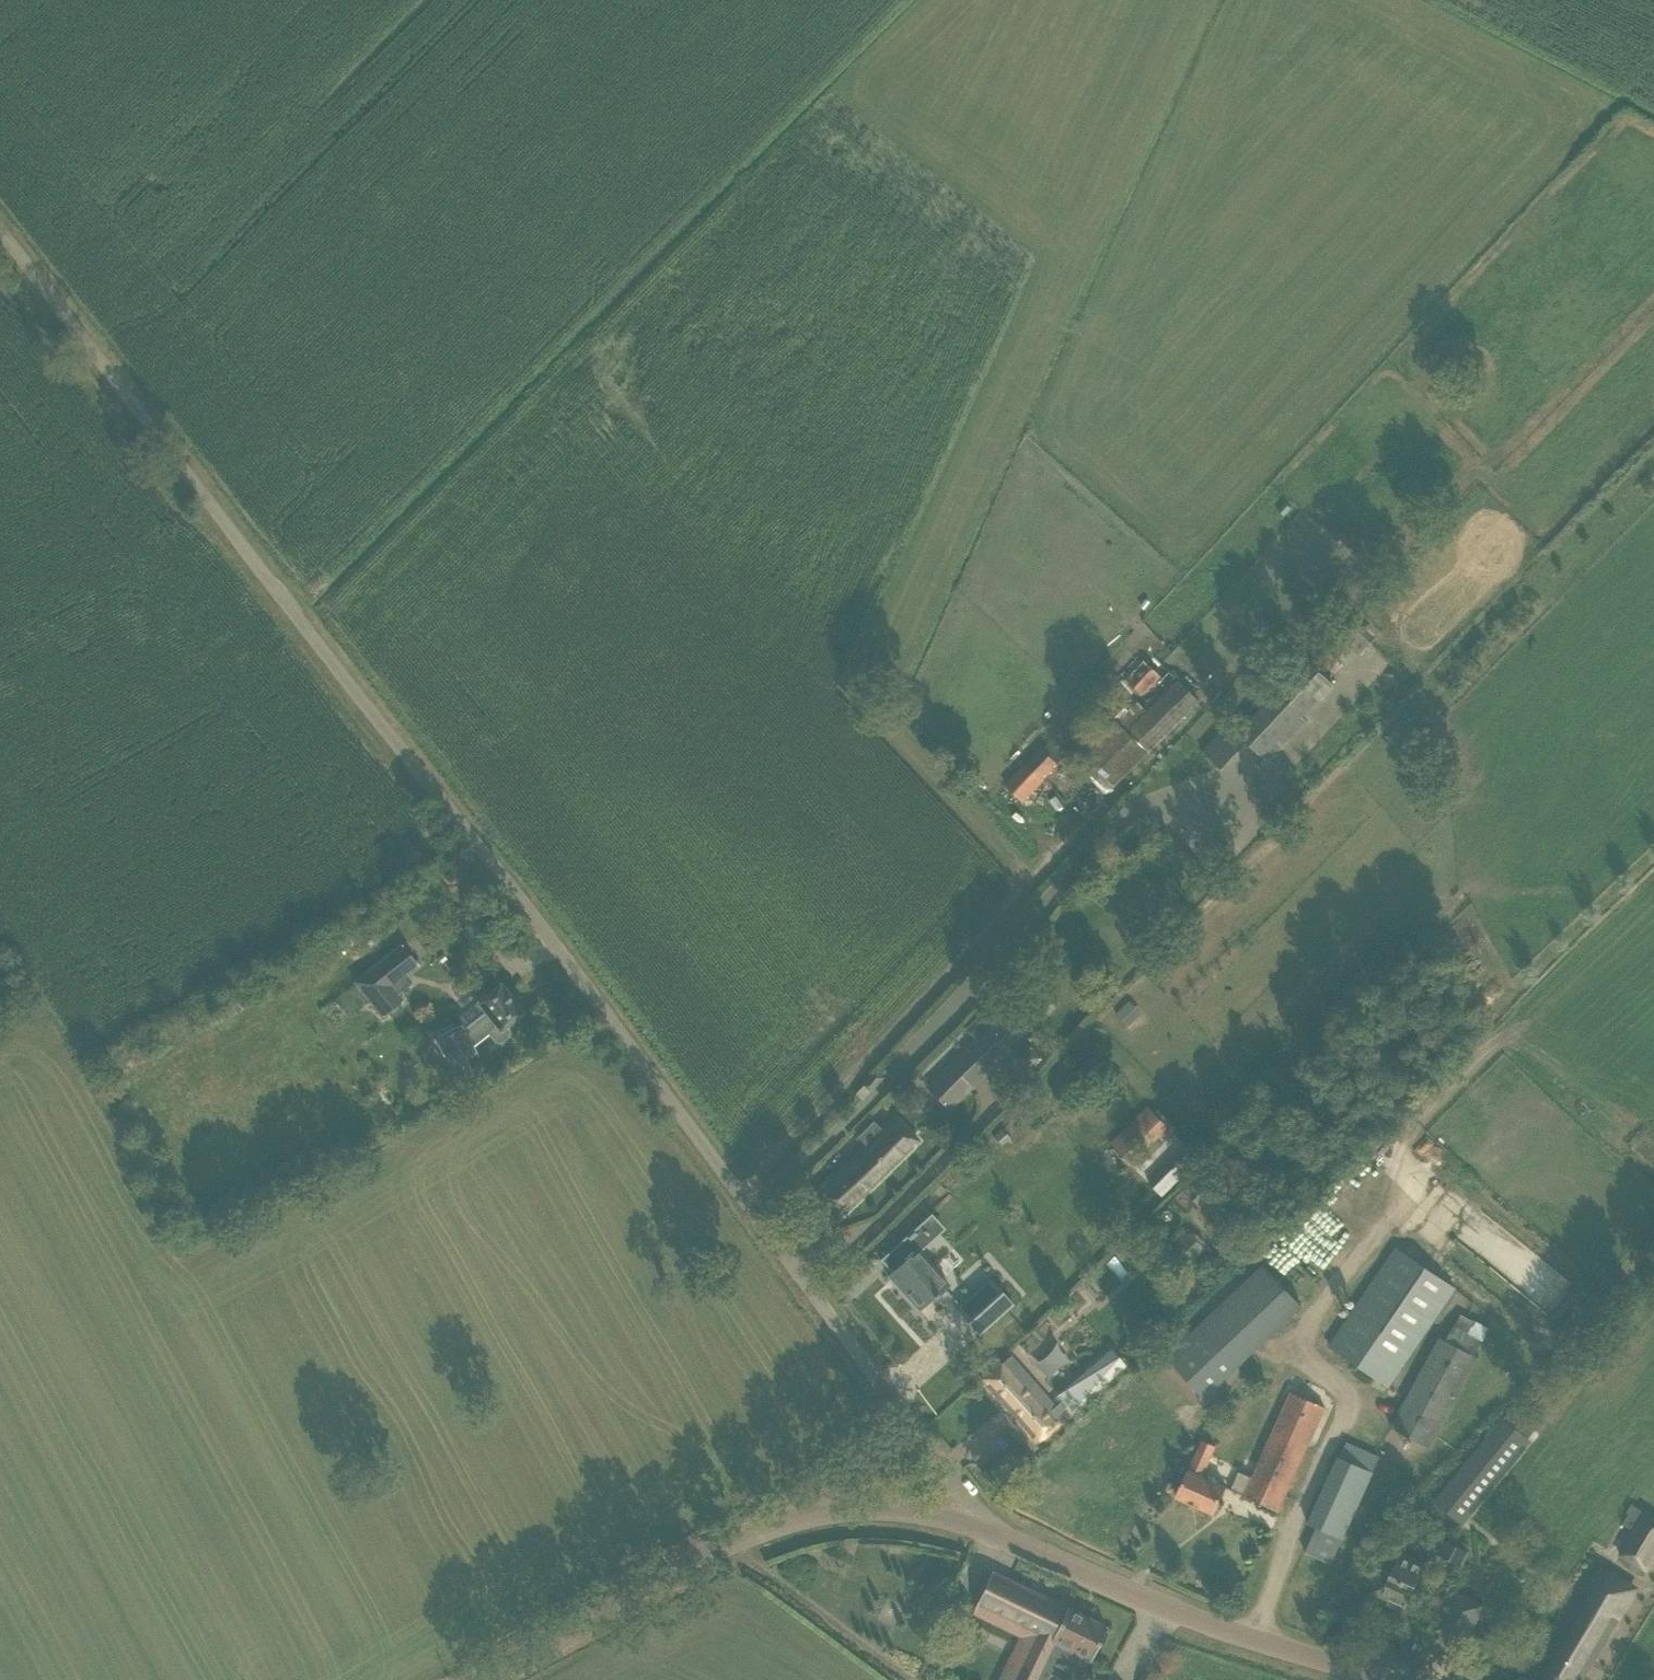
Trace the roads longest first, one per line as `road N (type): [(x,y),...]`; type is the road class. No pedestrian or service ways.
road 1 (unclassified): [(885,1400),(739,1197),(0,241)]
road 2 (track): [(894,0),(284,607)]
road 3 (unclassified): [(1423,1679),(968,1516)]
road 4 (unclassified): [(490,1679),(806,1514)]
road 5 (track): [(1653,1230),(1542,1335),(1391,1222)]
road 6 (unclassified): [(806,1514),(968,1516)]
road 7 (unclassified): [(968,1516),(885,1400)]
road 8 (unclassified): [(806,1514),(885,1400)]

